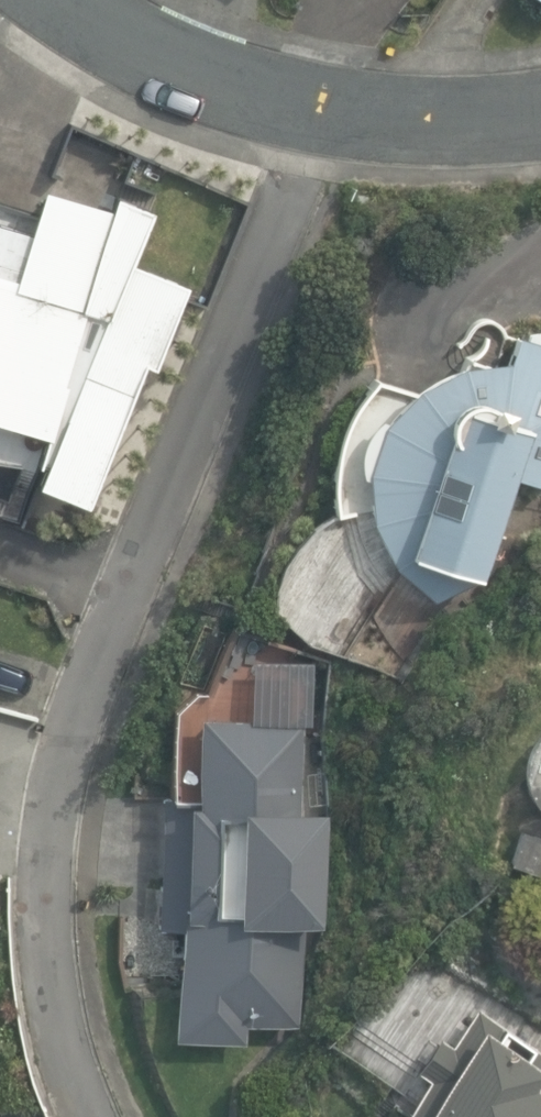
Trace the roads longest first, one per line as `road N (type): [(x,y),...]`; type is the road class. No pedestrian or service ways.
road 1 (residential): [(87,1116),(55,1015),(33,872),(125,592),(320,110)]
road 2 (residential): [(320,110),(183,71),(74,0)]
road 3 (residential): [(540,101),(320,110)]

